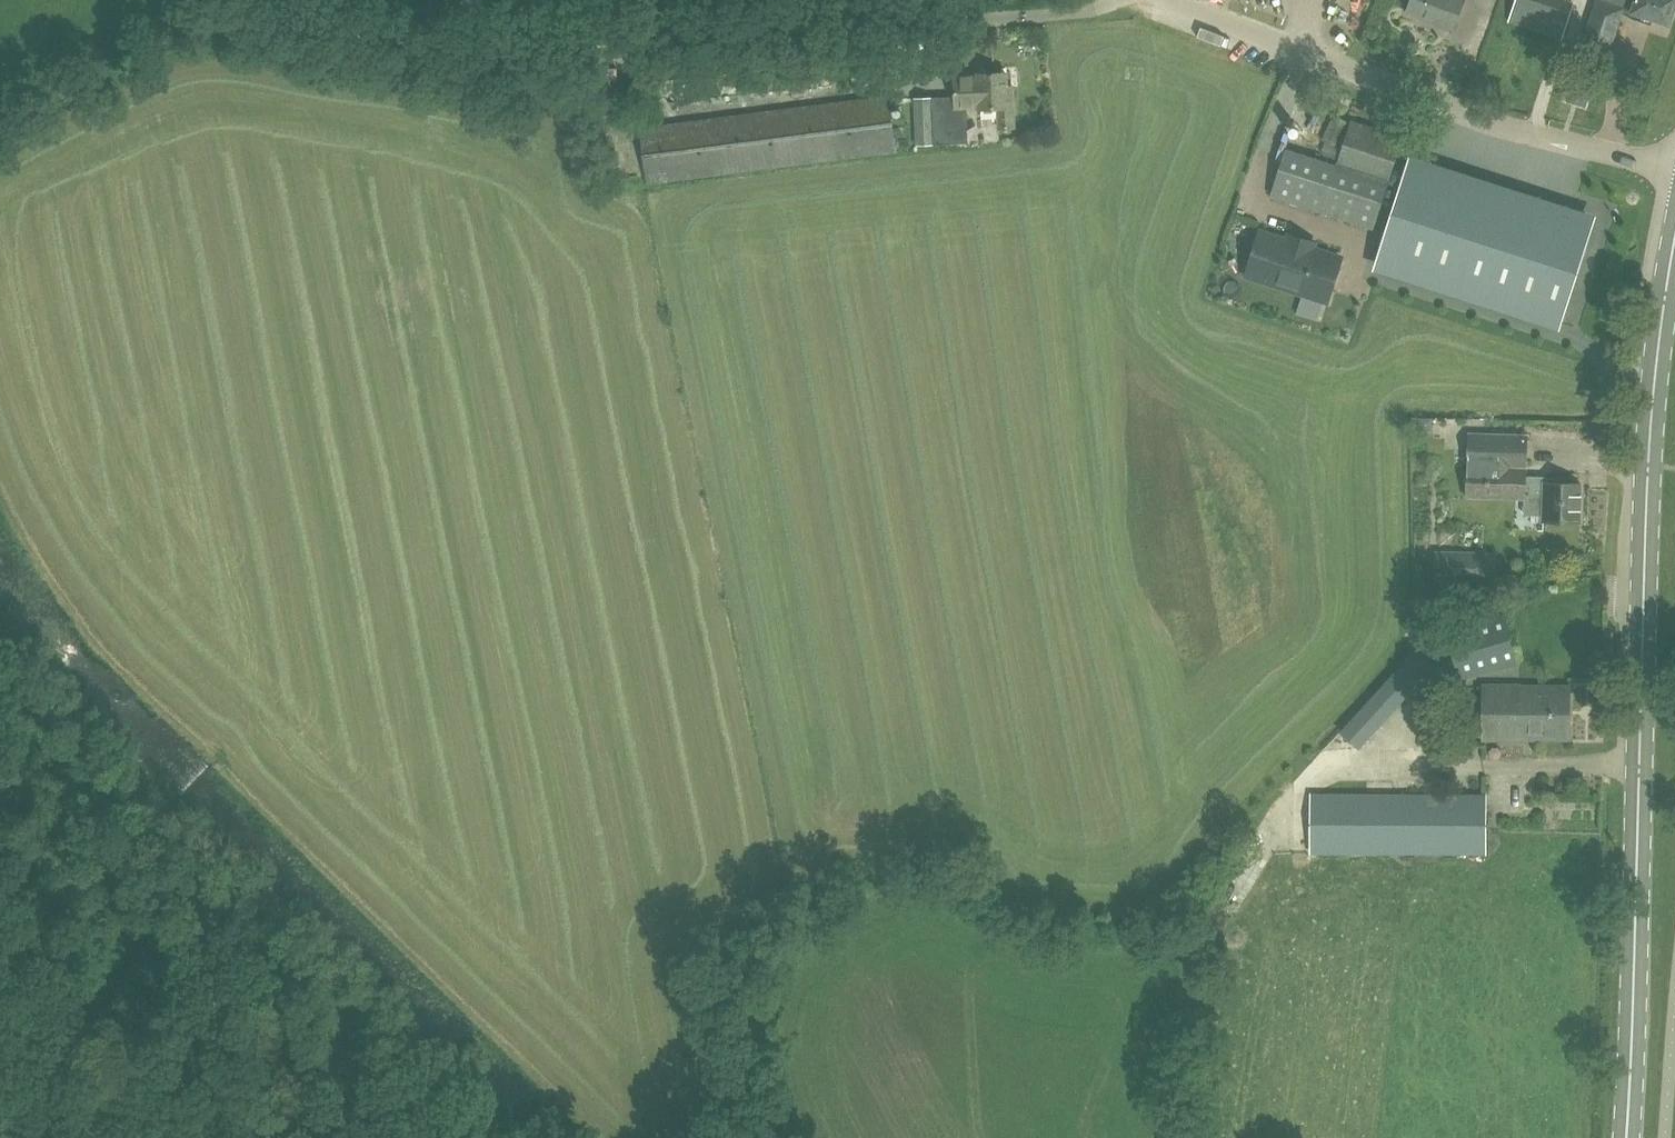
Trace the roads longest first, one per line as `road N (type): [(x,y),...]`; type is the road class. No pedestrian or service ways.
road 1 (secondary): [(1628,1137),(1654,415),(1674,265)]
road 2 (unclassified): [(1674,169),(1514,132),(1168,0)]
road 3 (track): [(122,1137),(0,993)]
road 4 (unclassified): [(1113,0),(1071,17),(934,24)]

